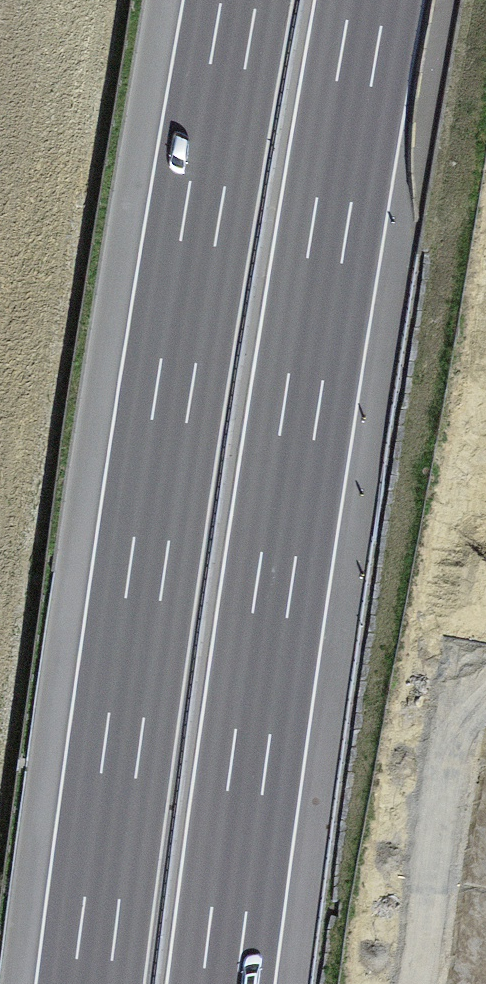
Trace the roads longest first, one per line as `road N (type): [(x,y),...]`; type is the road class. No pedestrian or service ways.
road 1 (motorway): [(220,983),(262,668),(370,0)]
road 2 (motorway): [(239,0),(91,983)]
road 3 (primary): [(485,686),(445,983)]

